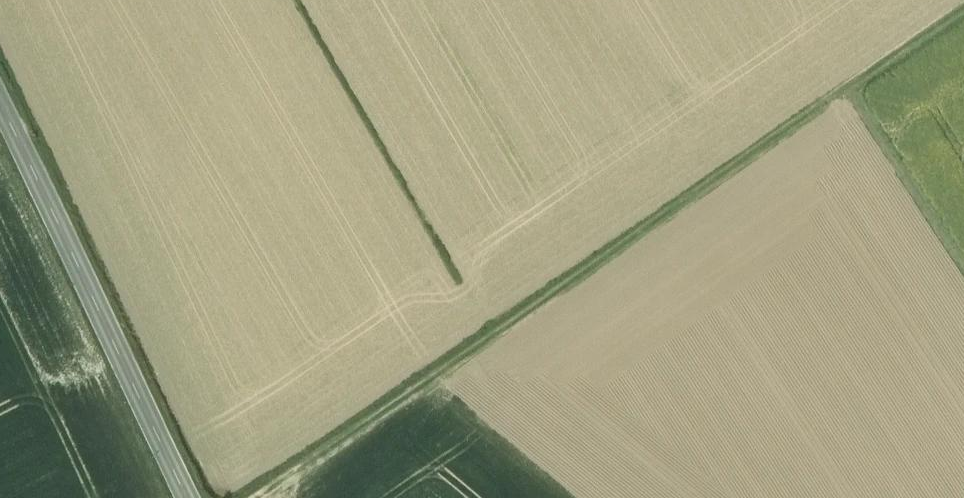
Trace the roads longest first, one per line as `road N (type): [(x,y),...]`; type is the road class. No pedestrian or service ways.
road 1 (track): [(258,497),(963,12)]
road 2 (tertiary): [(0,112),(185,497)]
road 3 (track): [(845,94),(963,271)]

